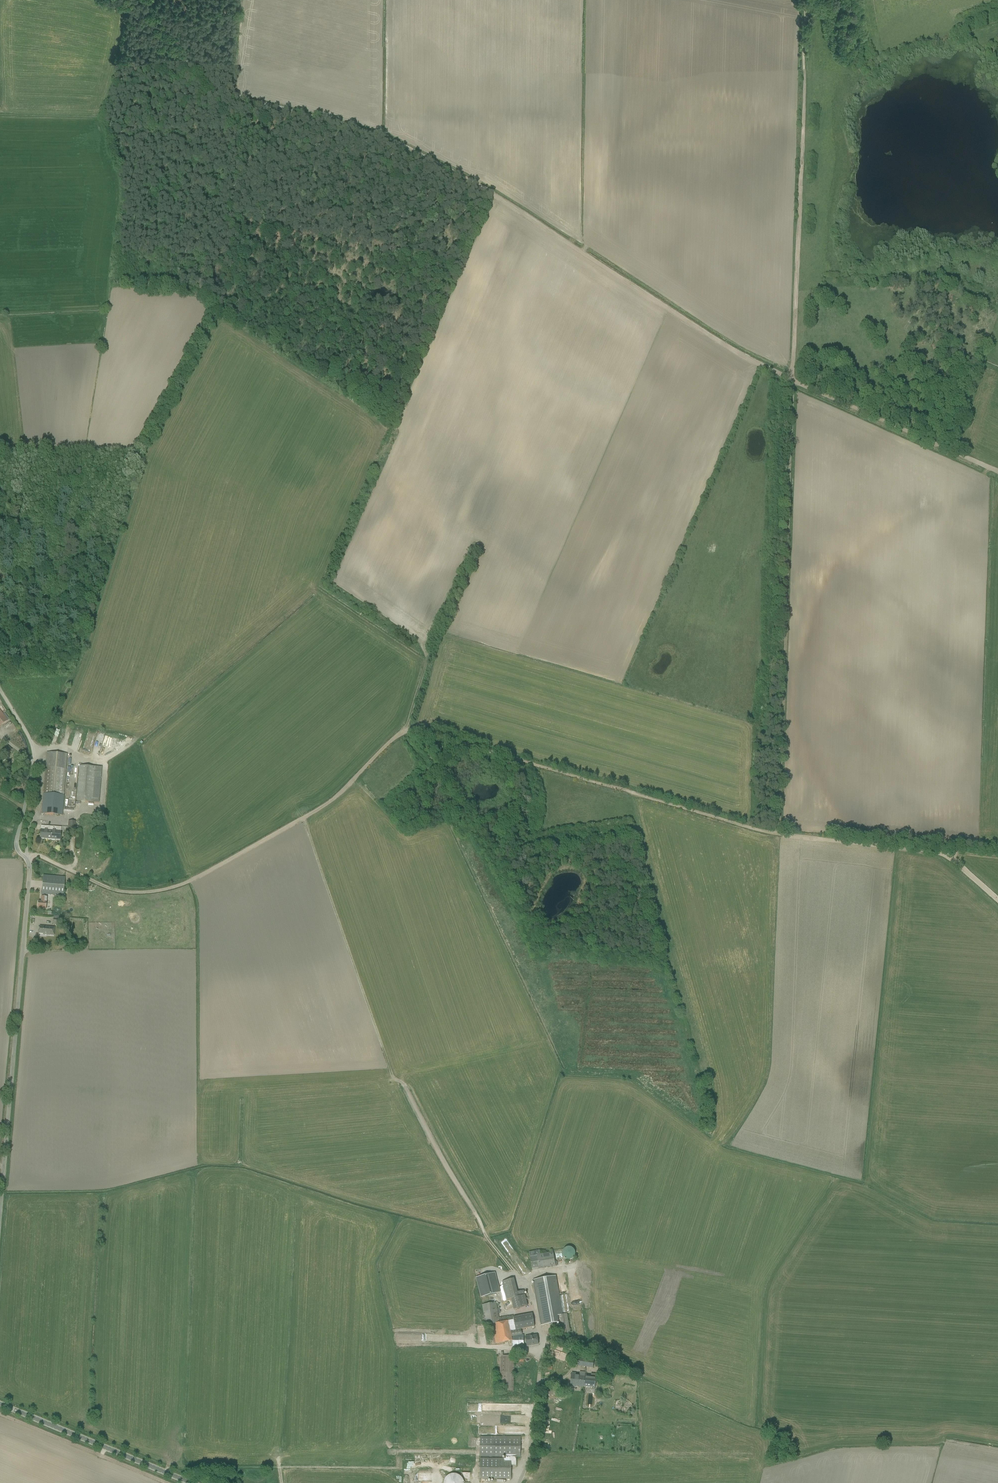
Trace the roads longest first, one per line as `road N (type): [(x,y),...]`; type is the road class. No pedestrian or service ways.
road 1 (track): [(793,380),(389,138),(211,91),(145,0)]
road 2 (unclassified): [(0,1211),(30,868),(16,840),(34,760),(0,690)]
road 3 (track): [(489,1240),(392,1077),(304,818)]
road 4 (track): [(778,834),(793,380)]
road 5 (track): [(25,857),(115,892),(173,887),(326,805),(407,725)]
road 6 (track): [(778,834),(407,725)]
road 7 (track): [(805,0),(793,380)]
road 8 (track): [(793,380),(997,472)]
road 9 (secondary): [(190,1482),(0,1404)]
road 10 (track): [(407,725),(432,646),(479,542)]
road 11 (track): [(938,853),(778,834)]
road 12 (track): [(384,136),(387,0)]
road 13 (unclassified): [(519,1482),(541,1353)]

